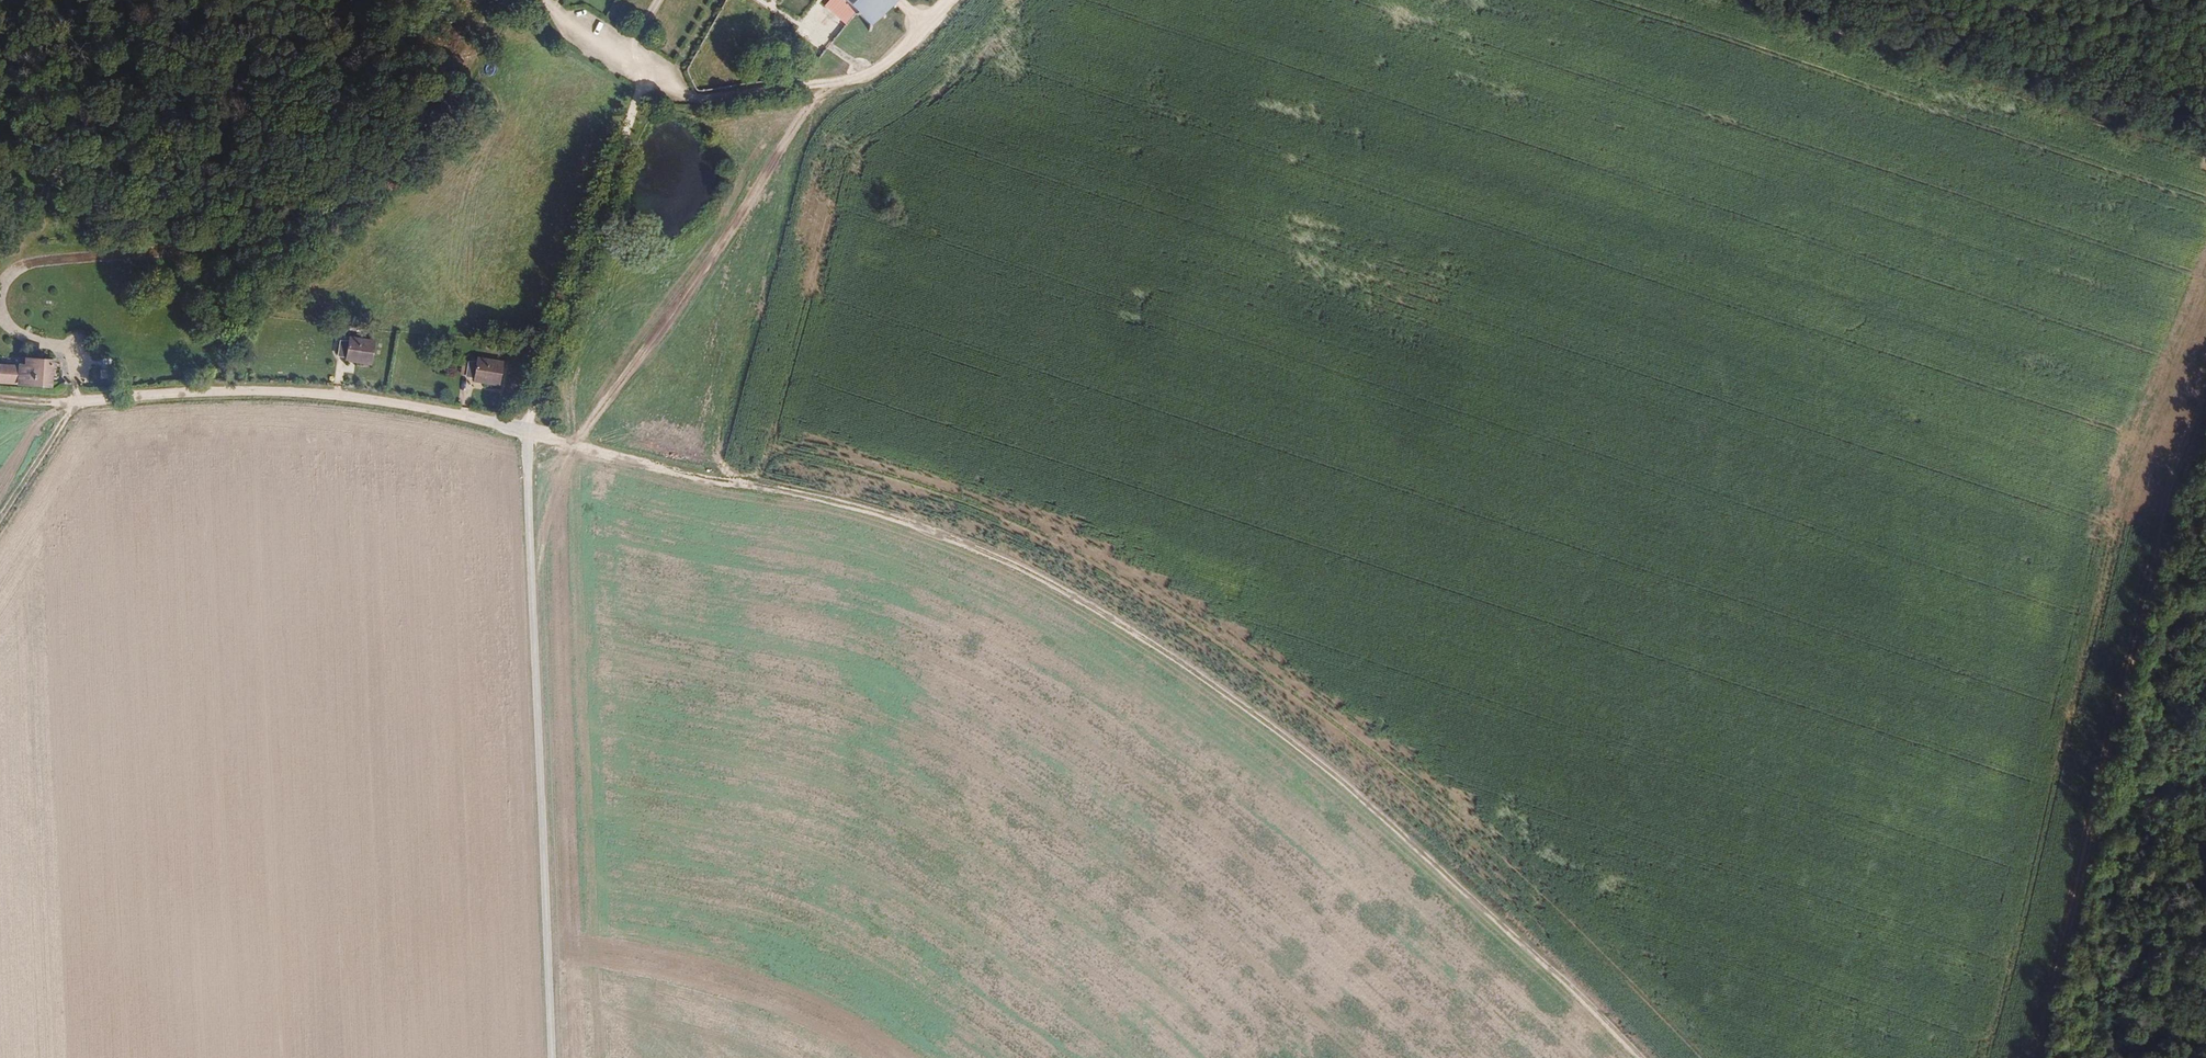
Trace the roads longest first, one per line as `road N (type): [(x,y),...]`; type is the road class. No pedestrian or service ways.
road 1 (track): [(527,431),(693,474),(916,516),(1053,576),(1222,684),(1495,917),(1640,1057)]
road 2 (track): [(2205,399),(2089,784),(2031,1057)]
road 3 (residential): [(527,431),(552,1057)]
road 4 (track): [(75,404),(264,391),(448,411),(527,431)]
road 5 (track): [(0,294),(10,274),(45,260),(221,247),(284,234),(305,216),(311,193),(298,163)]
road 6 (track): [(298,163),(203,156),(176,143),(138,85),(119,0)]
road 7 (track): [(75,404),(72,357),(15,330),(0,303)]
road 8 (track): [(0,519),(75,404)]

